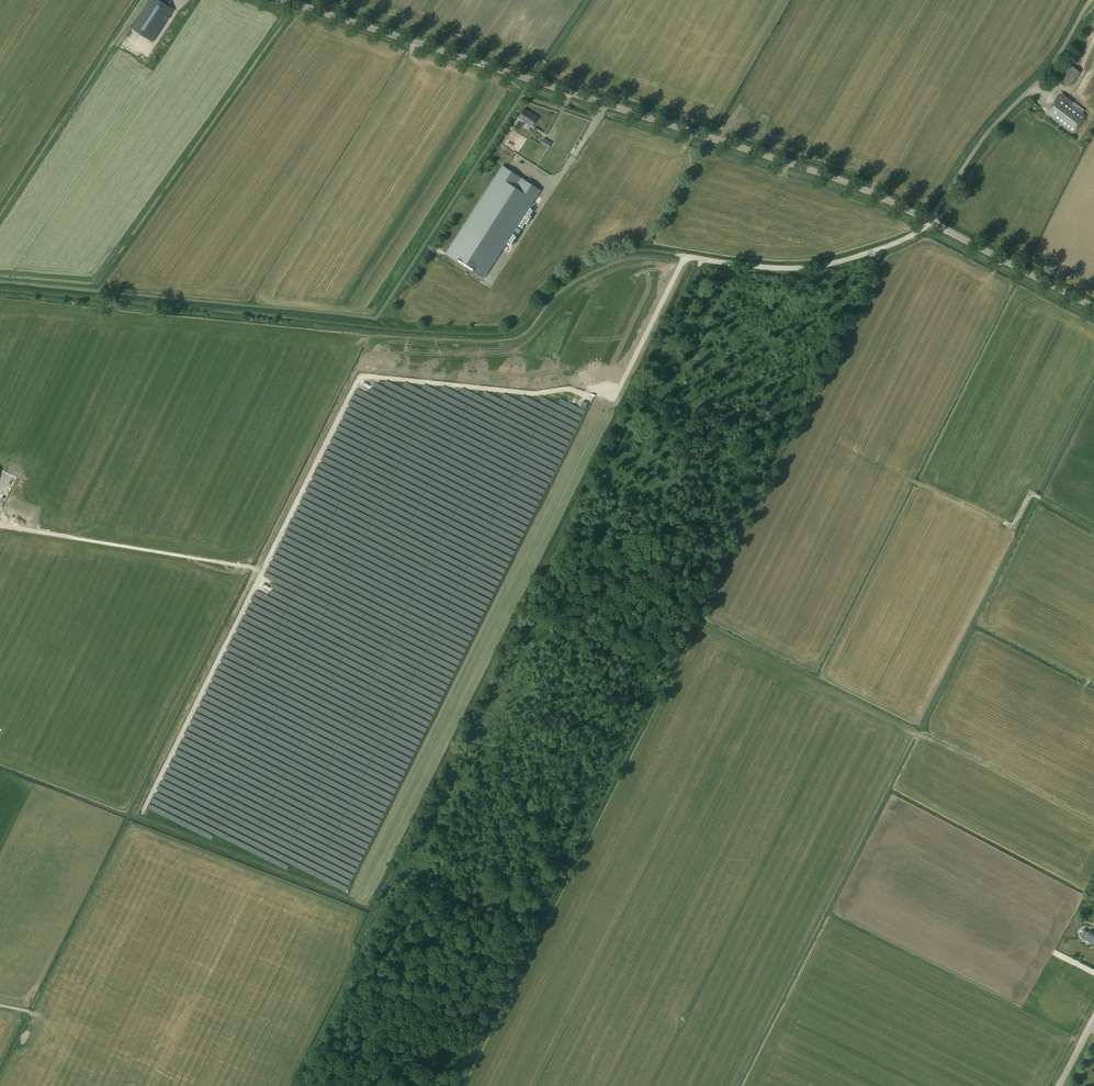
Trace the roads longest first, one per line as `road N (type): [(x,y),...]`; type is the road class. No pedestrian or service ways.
road 1 (tertiary): [(282,0),(854,186),(929,222)]
road 2 (unclassified): [(929,222),(998,122),(1057,64),(1093,0)]
road 3 (tertiary): [(1093,307),(929,222)]

